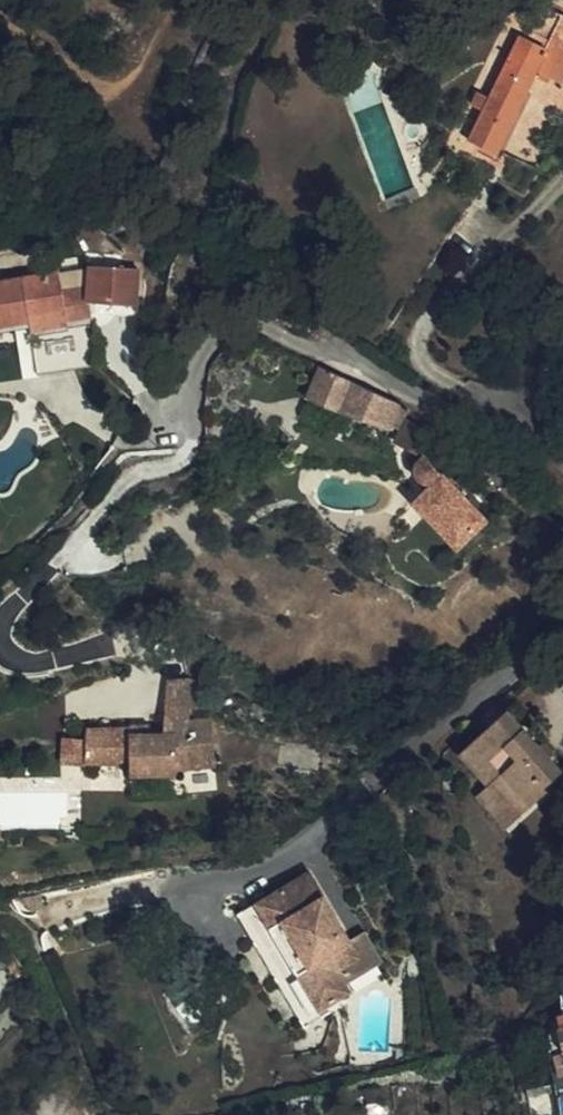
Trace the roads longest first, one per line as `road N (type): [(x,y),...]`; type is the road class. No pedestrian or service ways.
road 1 (residential): [(562,456),(535,425),(447,413),(271,326),(235,324),(206,346),(191,385),(189,448)]
road 2 (track): [(86,1114),(81,1068),(23,939),(0,914)]

